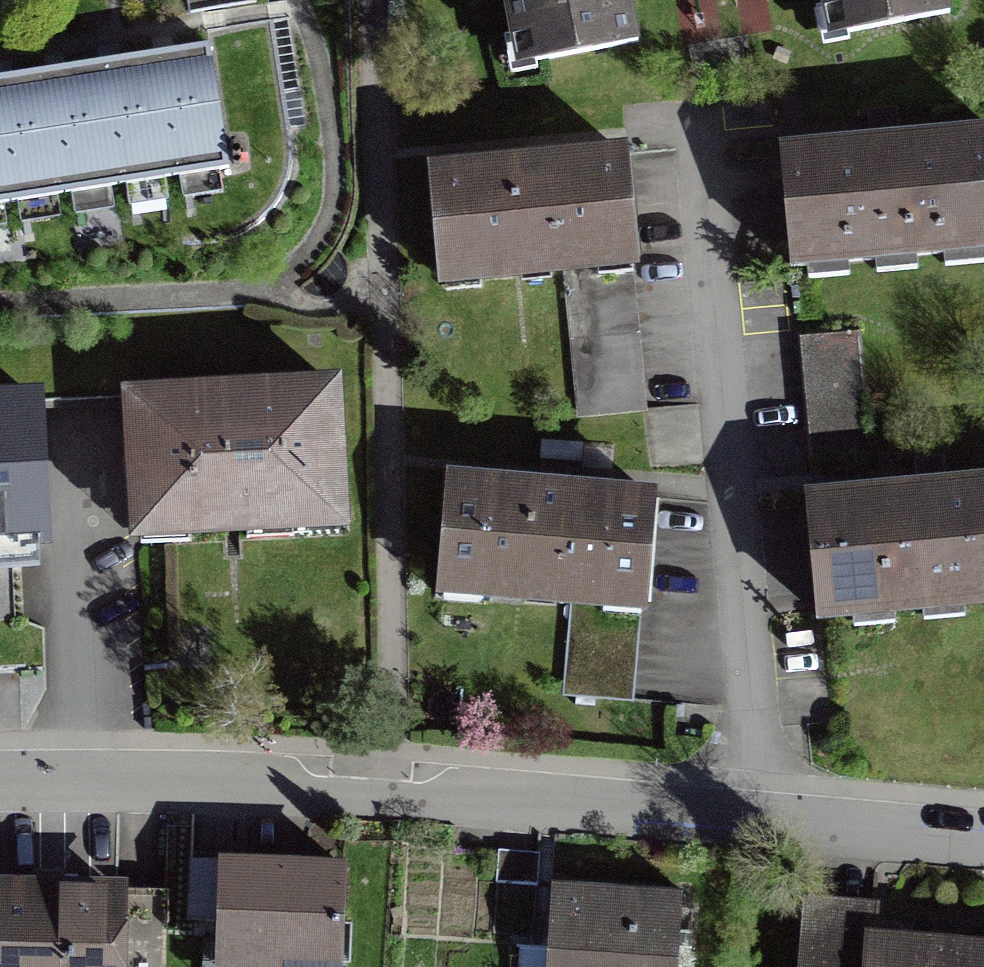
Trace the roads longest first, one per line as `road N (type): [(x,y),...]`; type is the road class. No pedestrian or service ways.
road 1 (residential): [(0,783),(396,792),(983,844)]

